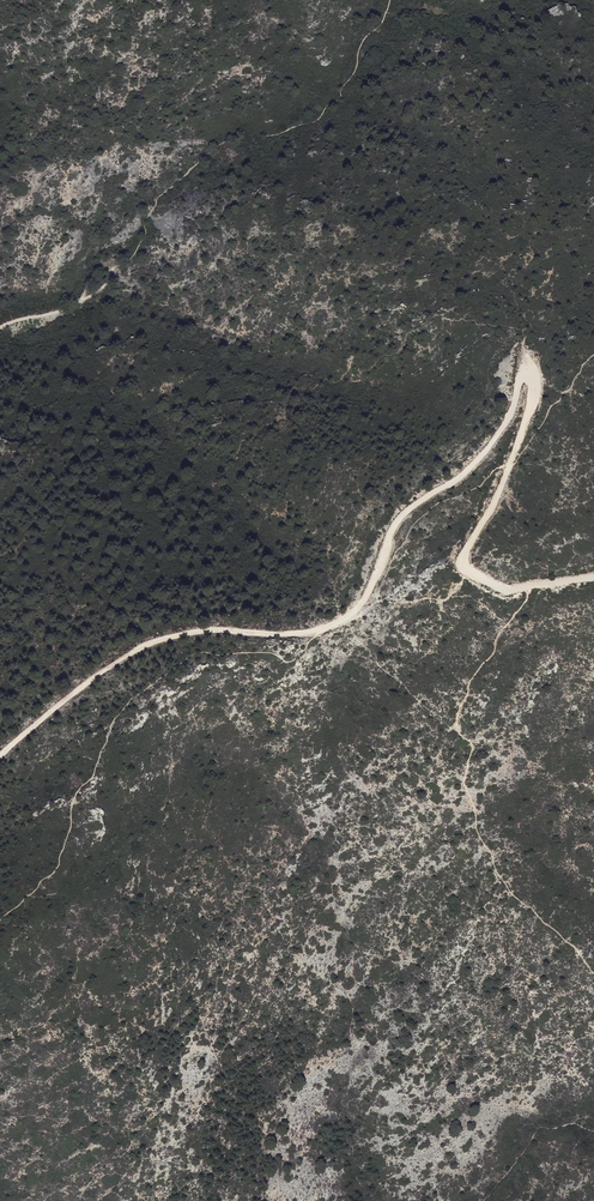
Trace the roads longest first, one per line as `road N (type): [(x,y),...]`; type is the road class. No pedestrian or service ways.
road 1 (track): [(0,758),(148,641),(211,630),(317,632),(352,614),(407,510),(464,473),(509,417),(525,368),(535,386),(527,417),(464,562),(502,590),(593,576)]

